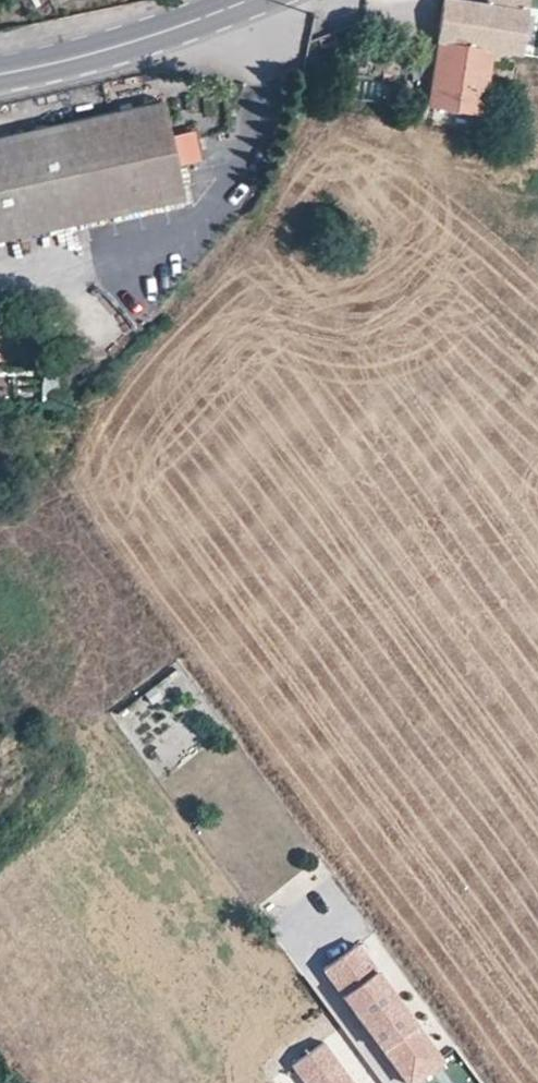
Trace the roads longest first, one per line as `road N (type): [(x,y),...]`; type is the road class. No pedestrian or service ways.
road 1 (secondary): [(244,0),(0,75)]

